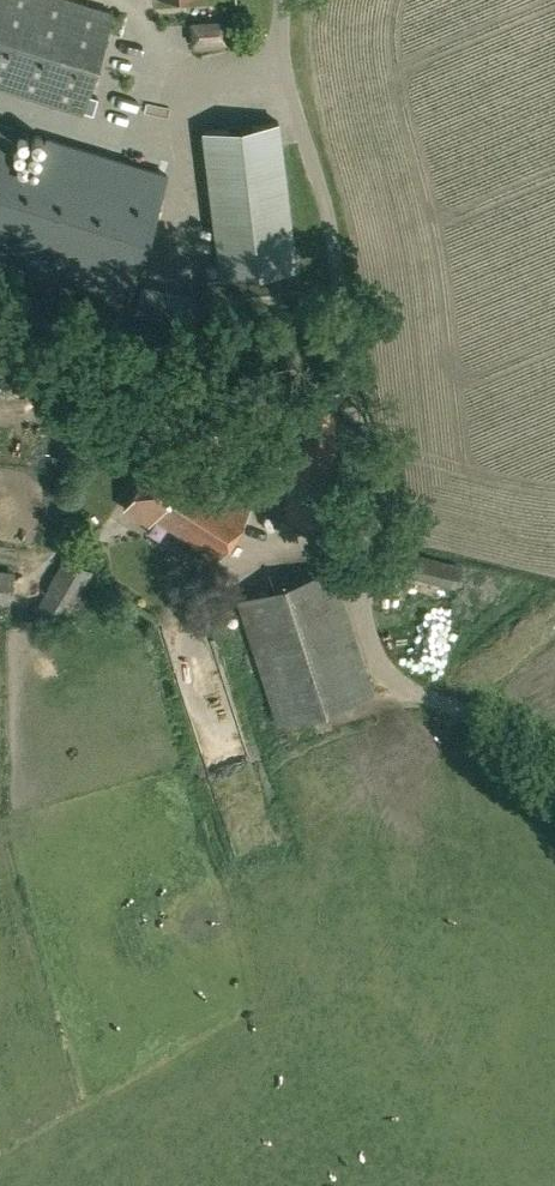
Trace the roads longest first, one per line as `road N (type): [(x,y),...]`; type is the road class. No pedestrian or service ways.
road 1 (track): [(289,97),(323,222),(349,414),(358,591),(382,664),(404,689),(554,741)]

